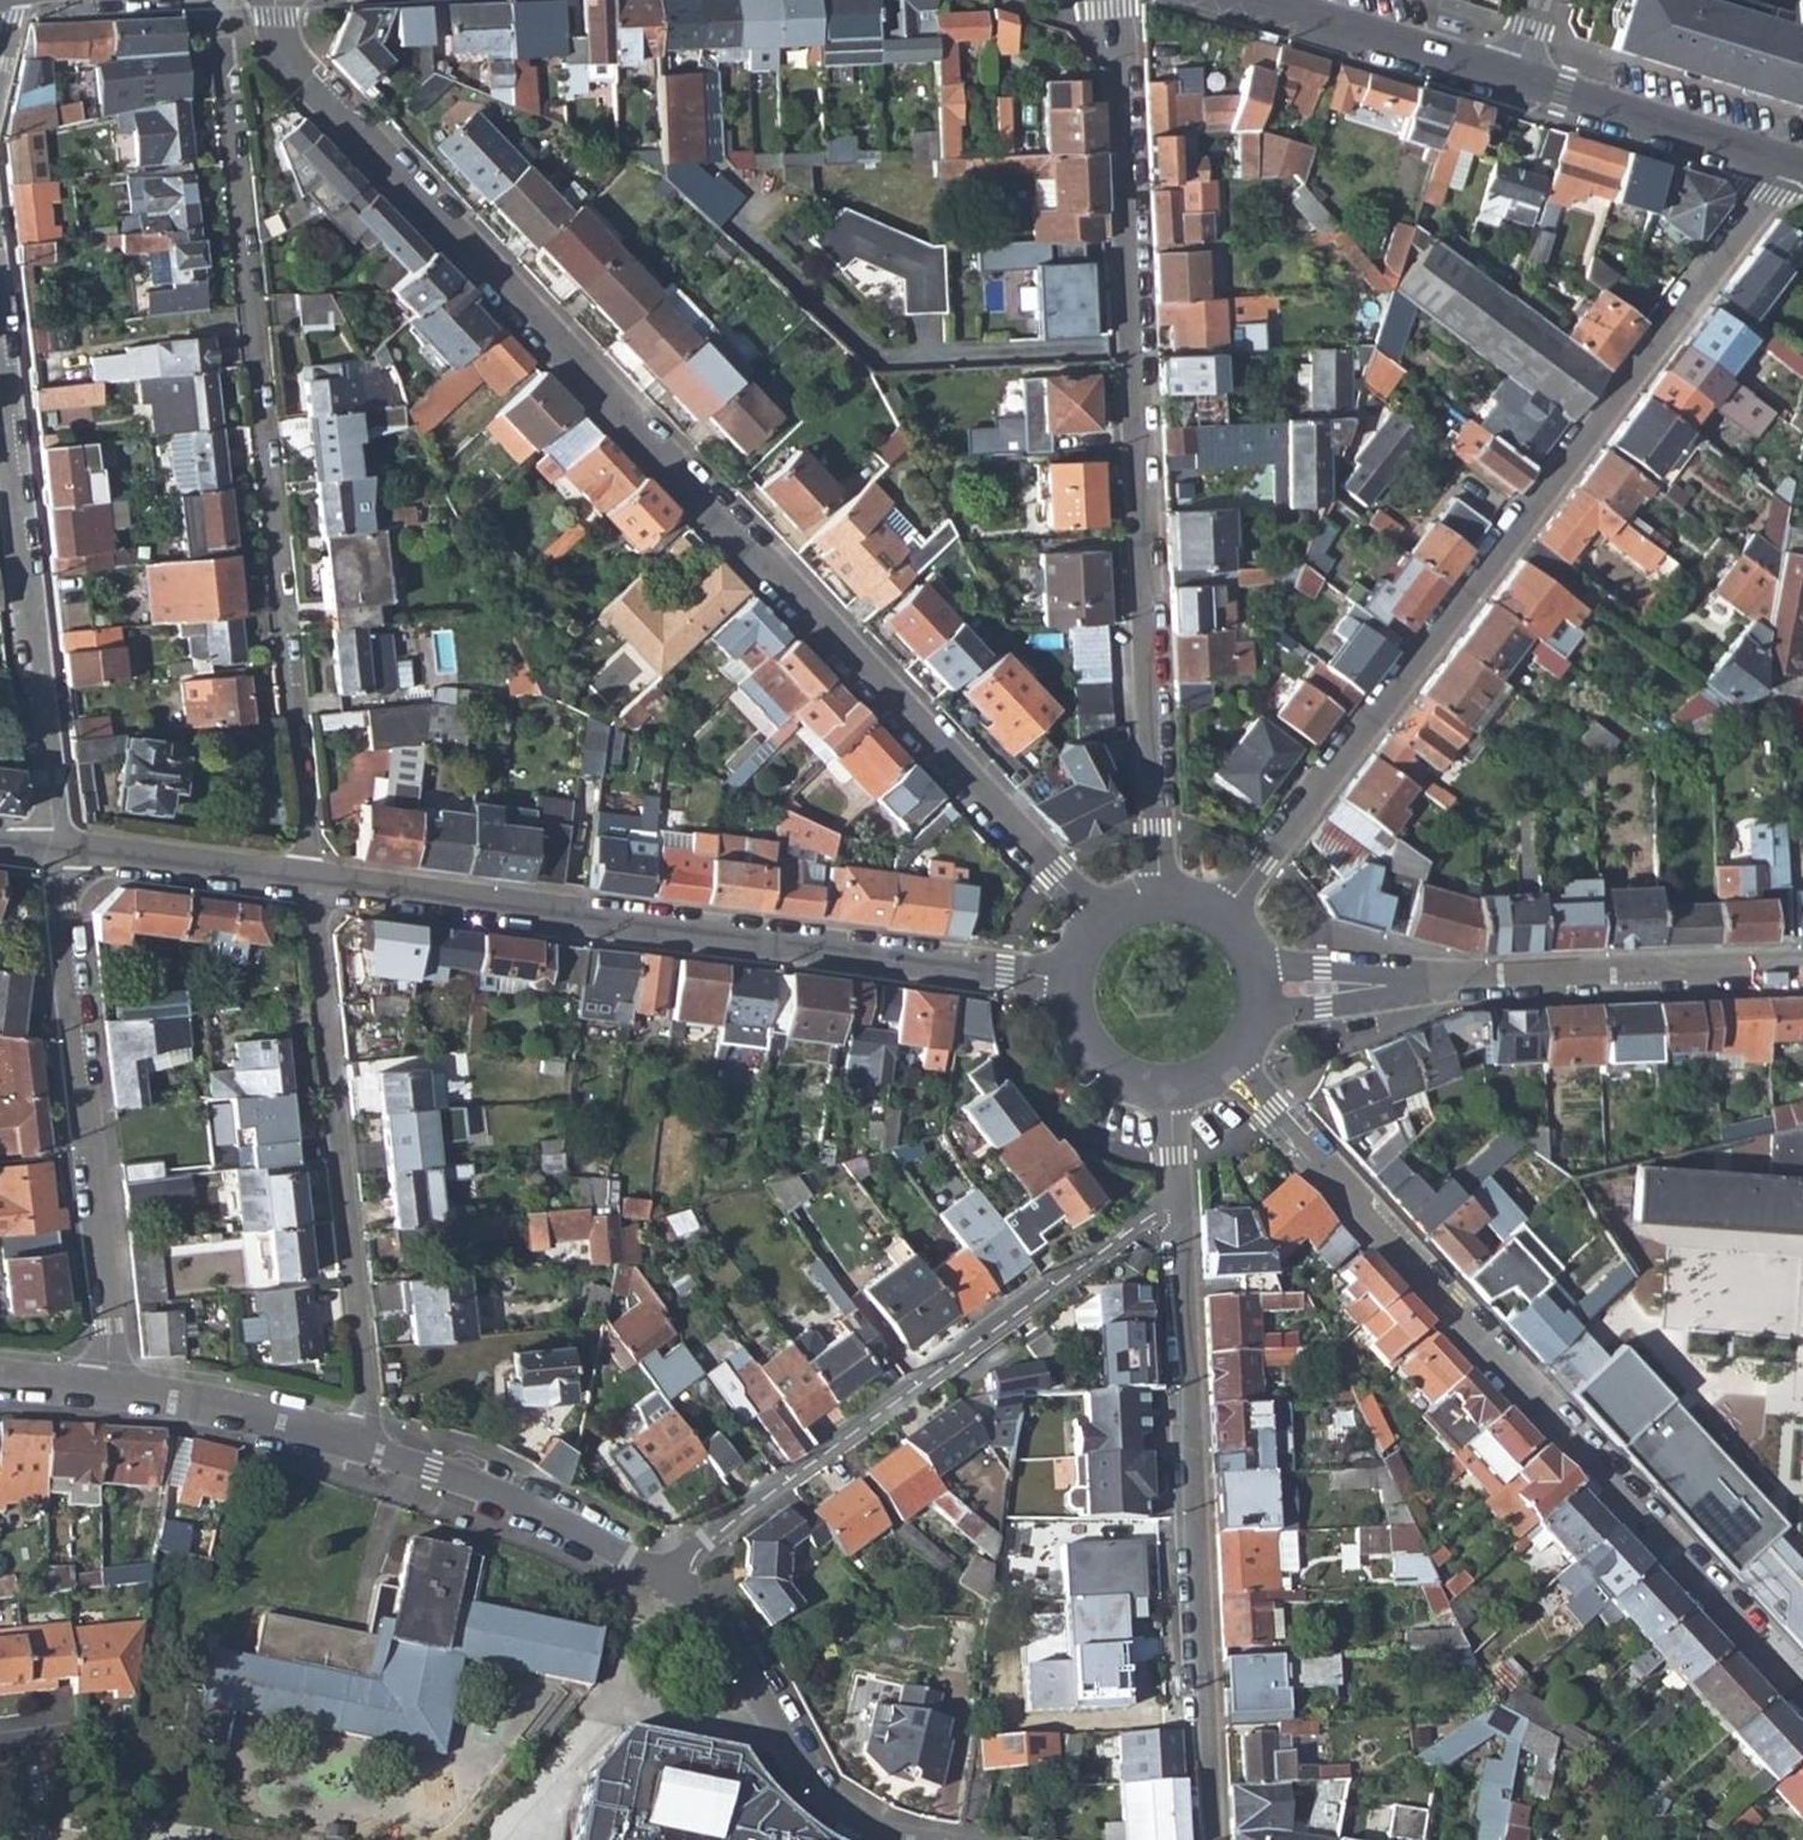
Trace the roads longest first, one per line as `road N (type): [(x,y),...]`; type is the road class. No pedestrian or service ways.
road 1 (residential): [(277,0),(286,47),(1099,922)]
road 2 (residential): [(1223,914),(1788,159)]
road 3 (residential): [(1162,895),(1120,65),(1108,0)]
road 4 (residential): [(220,0),(313,883)]
road 5 (residential): [(1227,1063),(1802,1701)]
road 6 (residential): [(313,883),(1072,979)]
road 7 (residential): [(1179,1192),(1207,1839)]
road 8 (residential): [(1179,1192),(664,1572)]
road 9 (residential): [(313,883),(367,1395),(355,1446)]
road 10 (residential): [(57,852),(110,1334),(107,1394)]
road 11 (residential): [(1261,989),(1802,971)]
road 12 (residential): [(0,341),(57,852)]
road 13 (residential): [(664,1572),(696,1599),(828,1798),(916,1839)]
road 14 (residential): [(355,1446),(664,1572)]
road 15 (residential): [(1515,77),(1788,159)]
road 16 (residential): [(57,852),(313,883)]
road 17 (residential): [(107,1394),(355,1446)]
road 18 (residential): [(1274,0),(1515,77)]
road 19 (residential): [(1072,979),(1076,1019),(1097,1054),(1126,1076),(1173,1084)]

